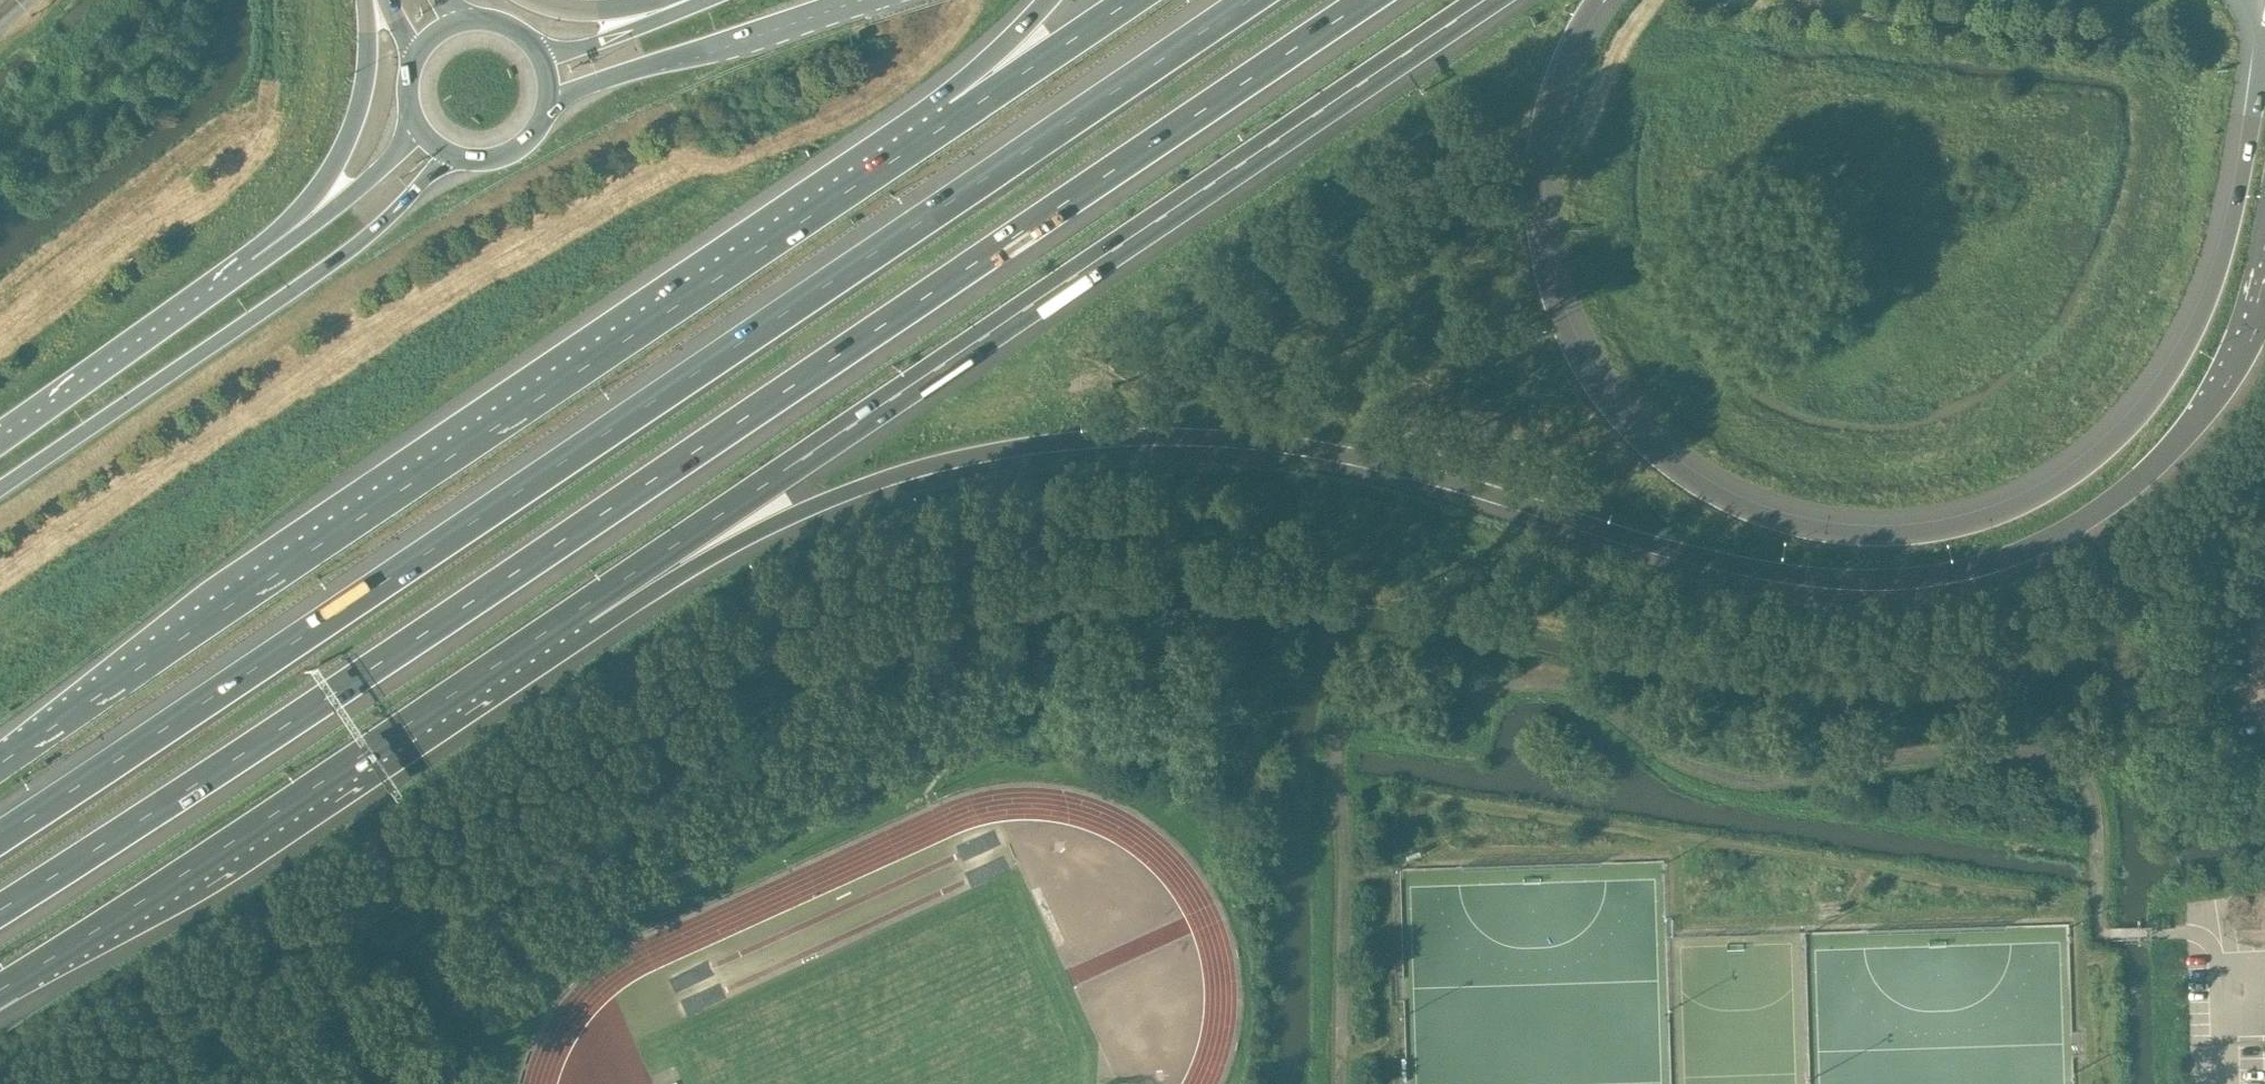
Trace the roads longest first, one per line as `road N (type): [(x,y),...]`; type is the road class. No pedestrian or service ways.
road 1 (motorway): [(580,611),(648,594),(783,520),(901,474),(1021,447),(1152,436),(1355,455),(1748,567),(1840,580),(1946,574),(2046,541),(2129,489),(2187,431),(2219,382),(2252,322),(2264,275)]
road 2 (motorway): [(0,913),(1366,0)]
road 3 (motorway): [(1255,0),(0,837)]
road 4 (motorway): [(2264,39),(2216,279),(2185,350),(2148,405),(2100,455),(2015,508),(1939,531),(1868,534),(1771,517),(1686,474),(1625,423),(1576,349),(1543,258),(1537,183),(1555,86),(1596,0)]
road 5 (motorway): [(959,116),(0,762)]
road 6 (motorway): [(580,611),(1487,0)]
road 7 (motorway): [(0,989),(580,611)]
road 8 (primary): [(0,487),(239,331),(374,230),(453,156)]
road 9 (primary): [(548,99),(862,0)]
road 10 (primary): [(255,266),(0,444)]
road 11 (motorway): [(372,0),(368,77),(352,132),(322,185),(255,266)]
road 12 (primary): [(416,123),(351,197),(255,266)]
road 13 (motorway): [(1133,0),(959,116)]
road 14 (primary): [(699,0),(540,56)]
road 15 (motorway): [(1047,0),(984,67),(959,116)]
road 16 (primary): [(453,156),(490,160),(514,151),(540,124),(548,99)]

